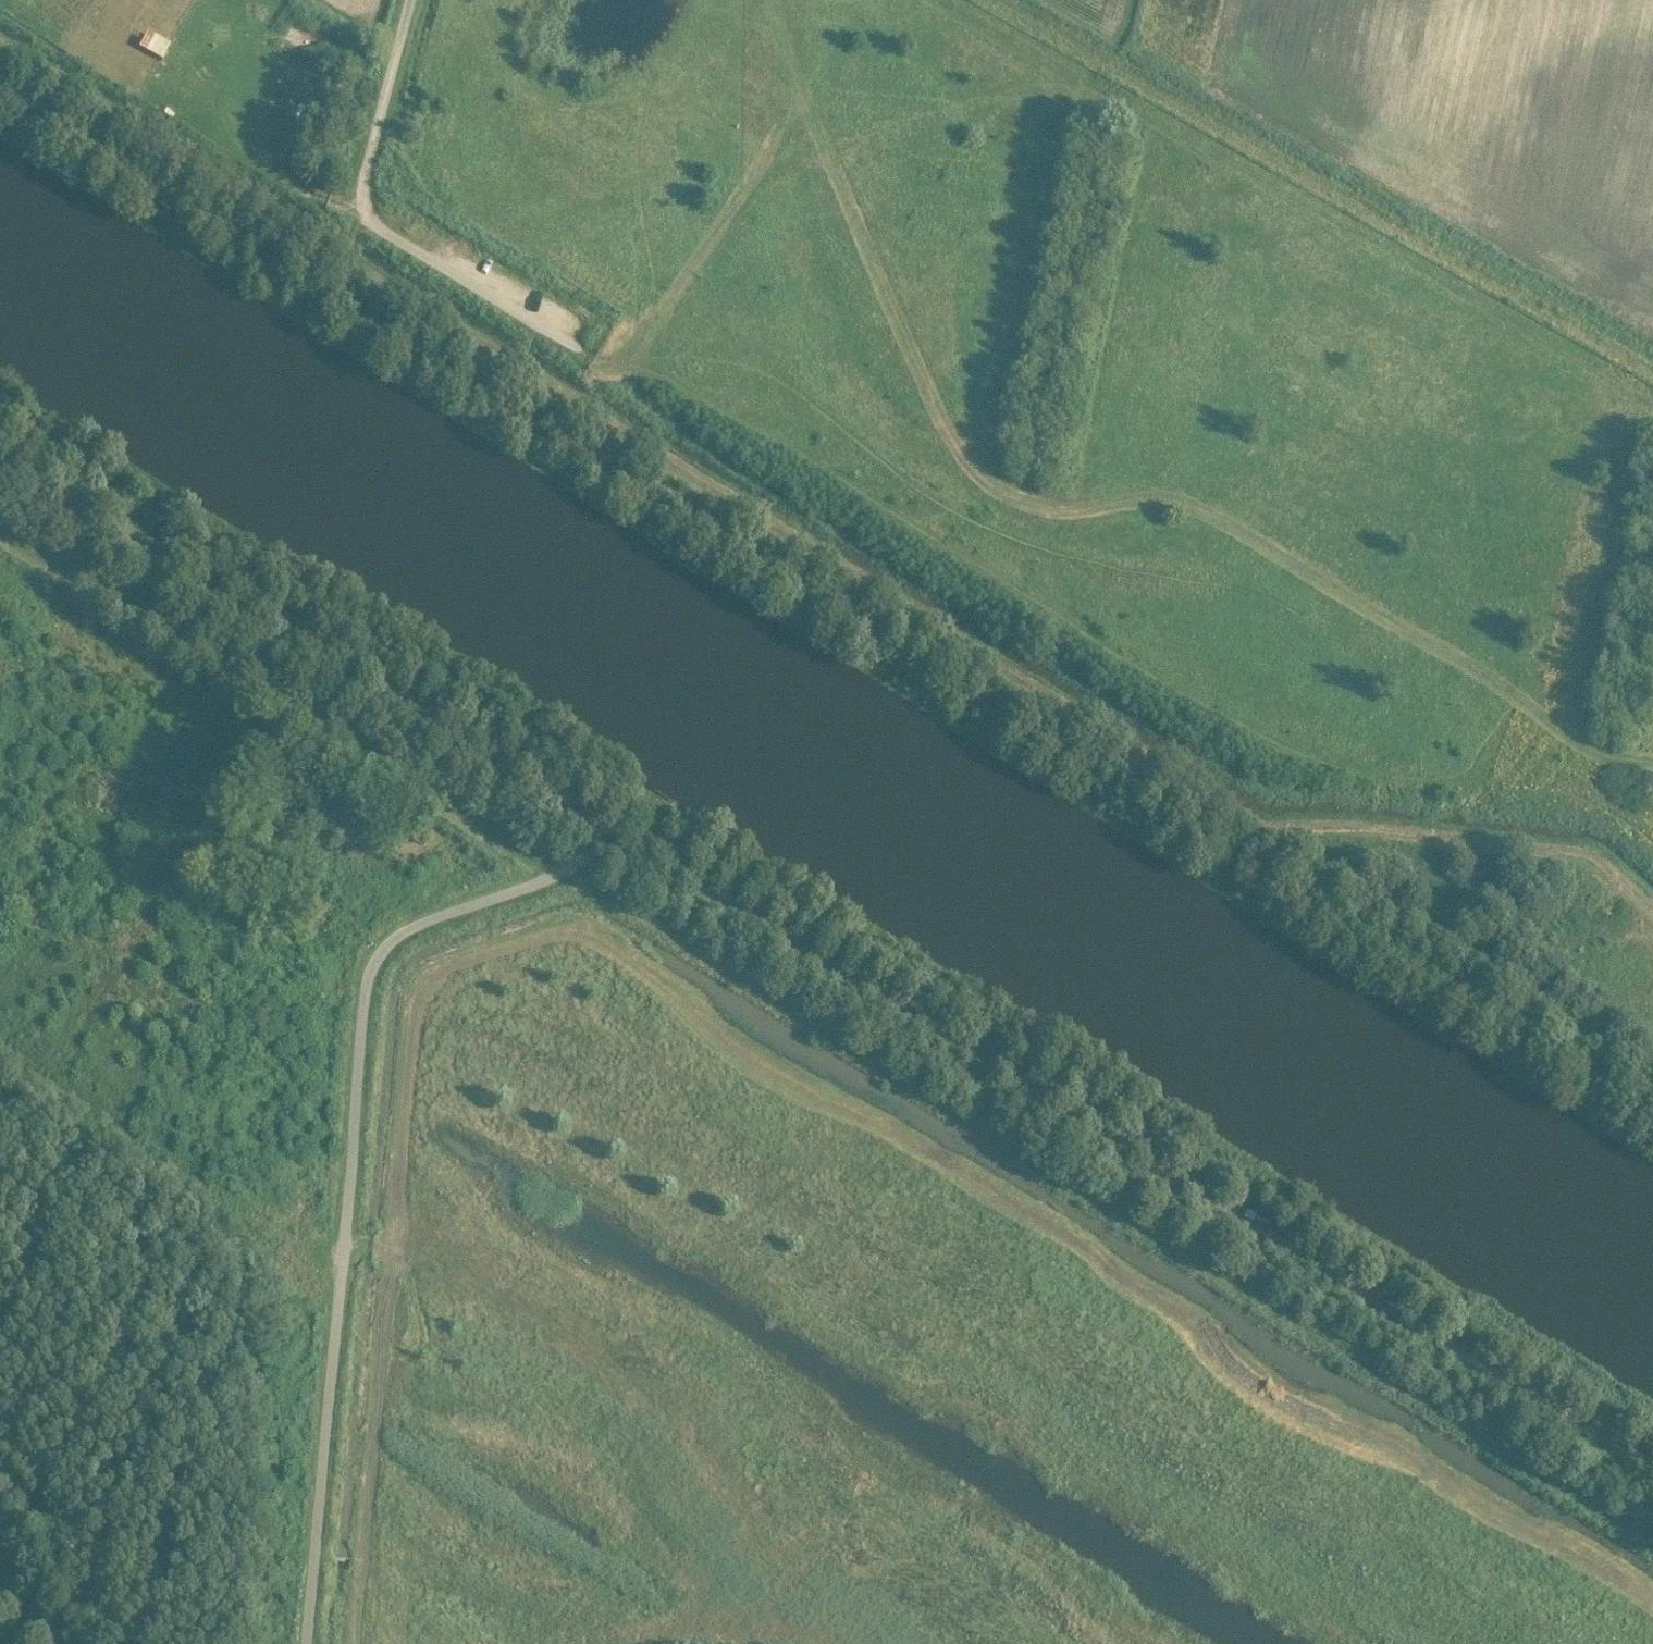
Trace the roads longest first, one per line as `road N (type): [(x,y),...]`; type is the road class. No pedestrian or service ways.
road 1 (unclassified): [(623,824),(553,879),(415,928),(373,965),(310,1643)]
road 2 (unclassified): [(586,358),(370,223),(363,190),(414,0)]

